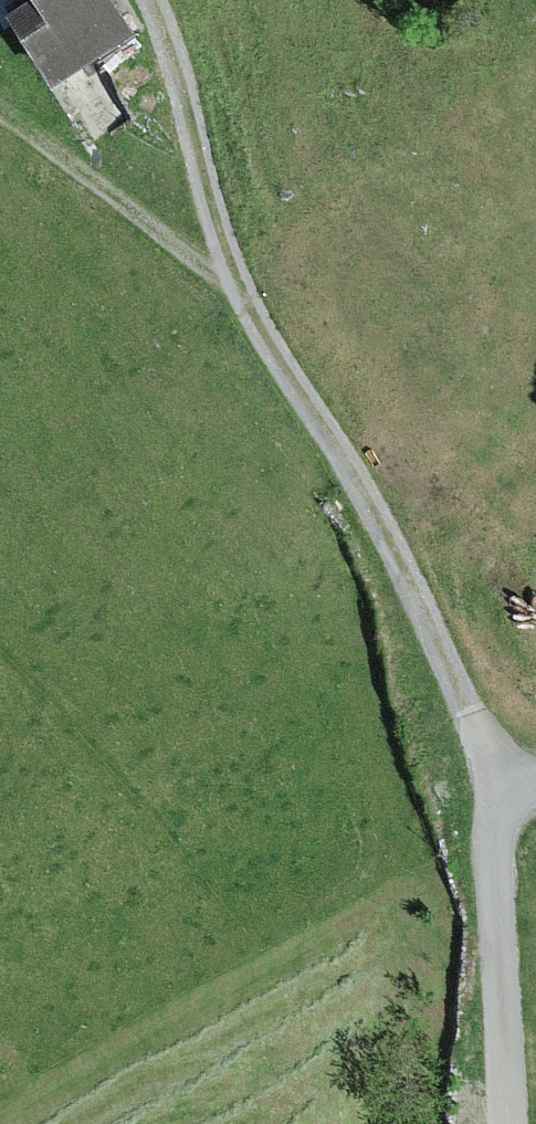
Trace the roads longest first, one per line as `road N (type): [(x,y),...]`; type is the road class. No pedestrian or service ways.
road 1 (track): [(510,803),(368,491),(232,268),(148,0)]
road 2 (track): [(510,803),(496,836),(508,1123)]
road 3 (track): [(232,268),(210,269),(0,113)]

